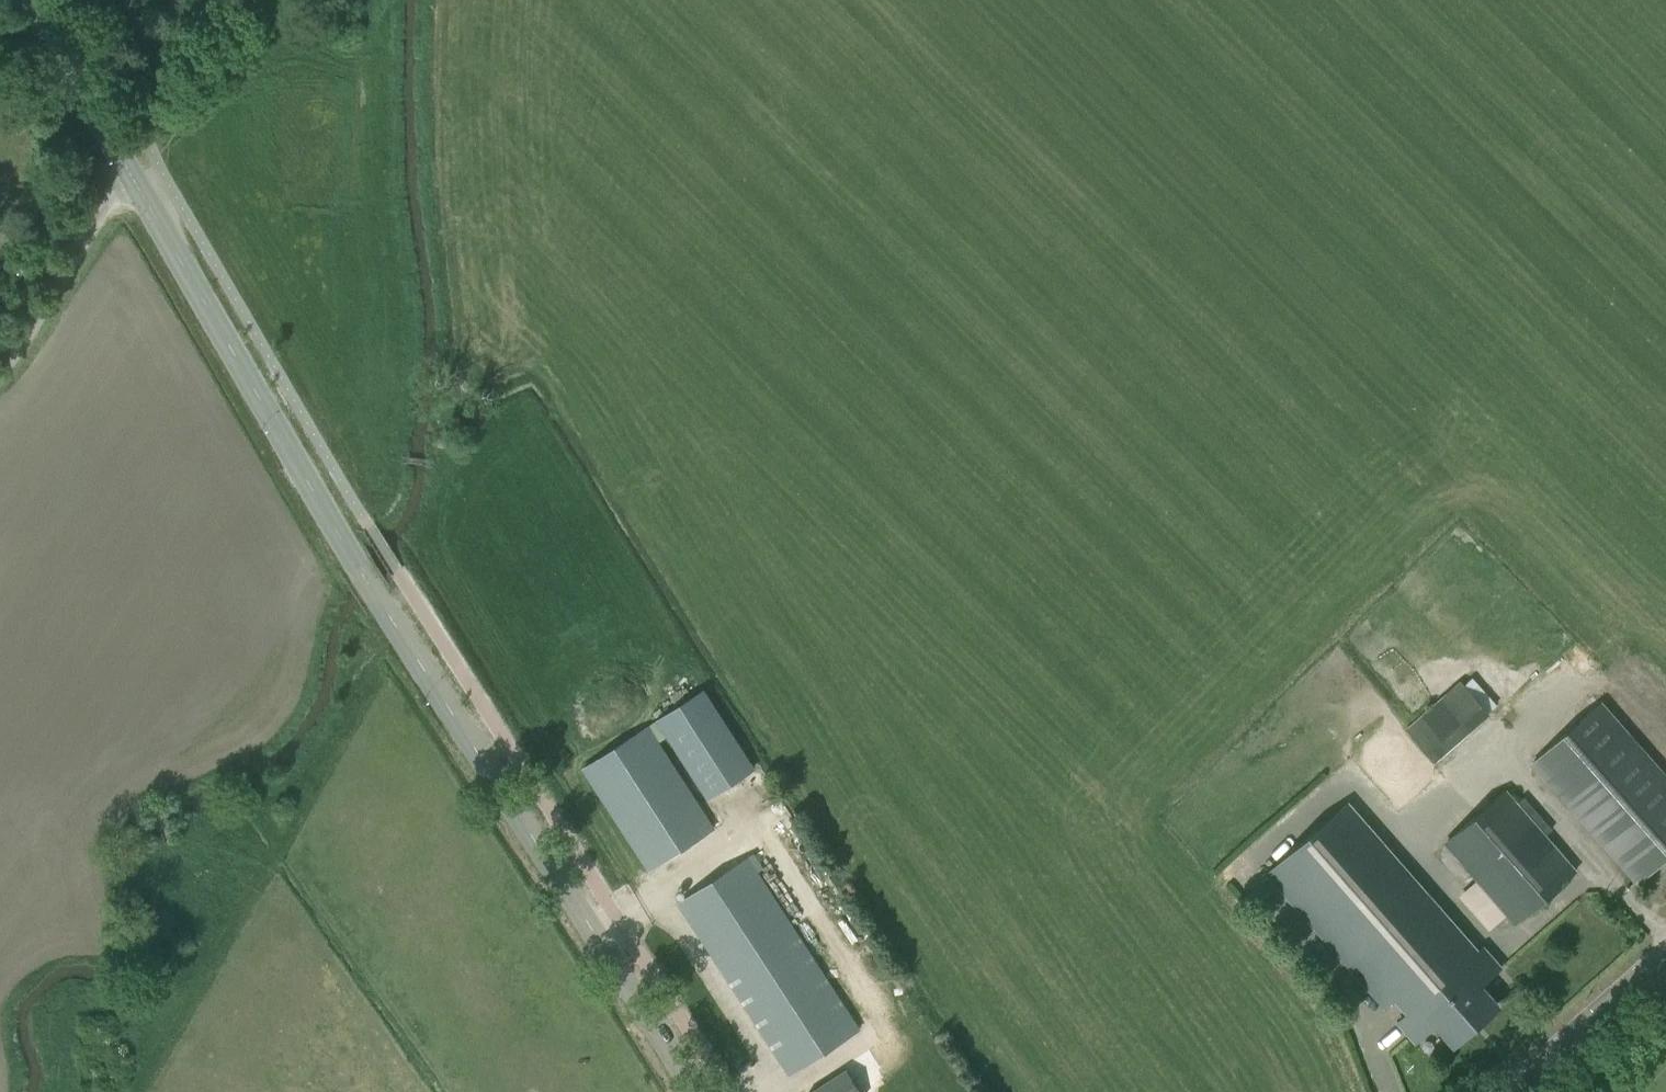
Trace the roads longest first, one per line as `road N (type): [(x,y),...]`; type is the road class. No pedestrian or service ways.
road 1 (tertiary): [(702,1091),(350,553),(136,184)]
road 2 (unclassified): [(136,184),(108,204),(0,368)]
road 3 (tertiary): [(136,184),(31,0)]
road 4 (tertiary): [(1512,1091),(1665,954)]

